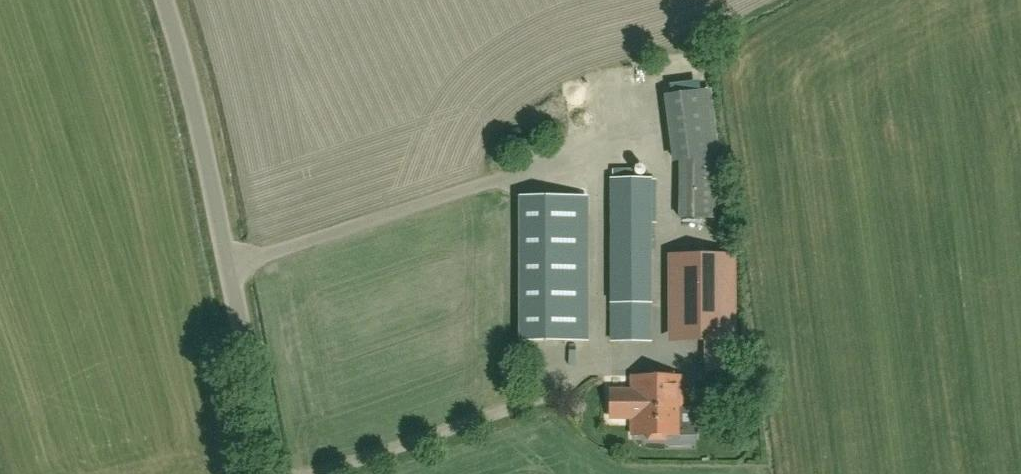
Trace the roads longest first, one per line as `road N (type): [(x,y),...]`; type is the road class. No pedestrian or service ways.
road 1 (track): [(224,271),(653,133),(645,62),(764,0)]
road 2 (unclassified): [(265,473),(204,160),(158,0)]

